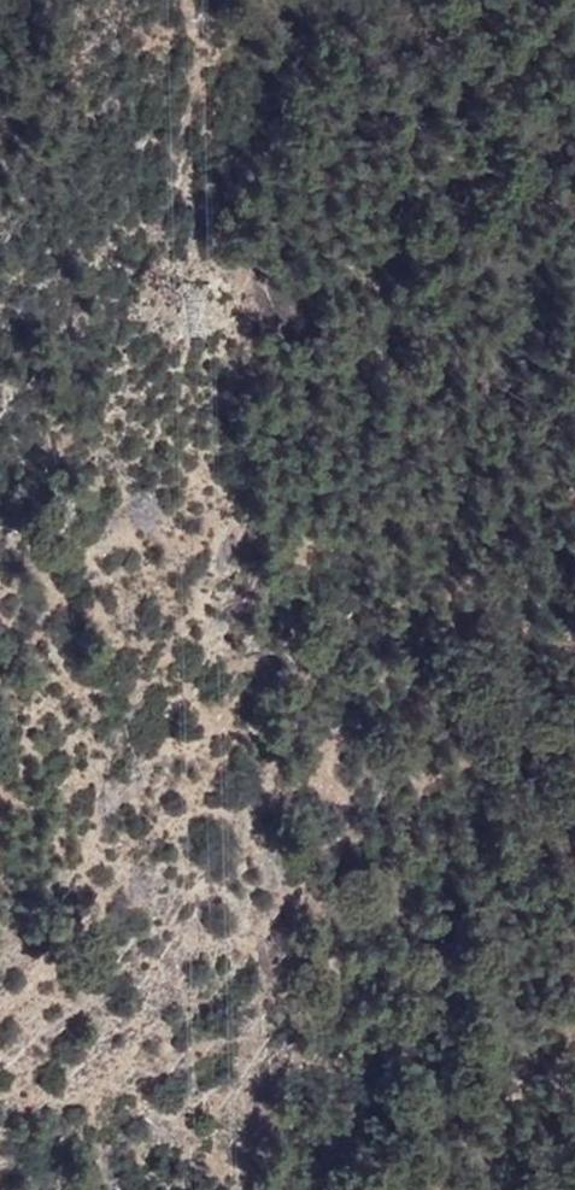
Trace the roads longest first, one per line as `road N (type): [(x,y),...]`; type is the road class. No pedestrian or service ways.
road 1 (track): [(574,956),(431,1189)]

